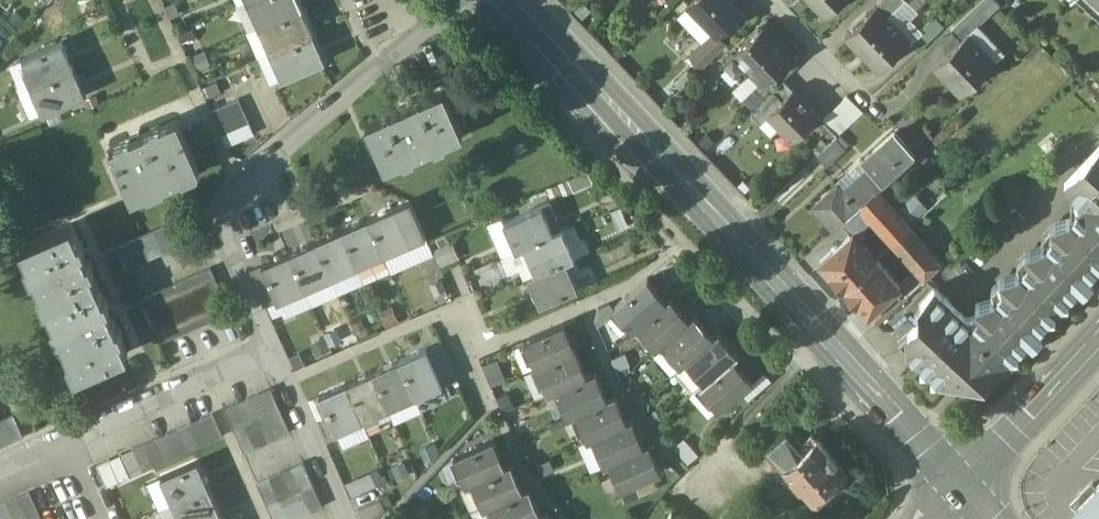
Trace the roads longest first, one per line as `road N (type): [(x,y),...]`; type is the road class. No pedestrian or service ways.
road 1 (secondary): [(962,484),(516,0)]
road 2 (residential): [(273,359),(224,237),(230,204),(453,0)]
road 3 (residential): [(273,359),(0,476)]
road 4 (tertiary): [(962,484),(1098,337)]
road 5 (residential): [(350,518),(273,359)]

